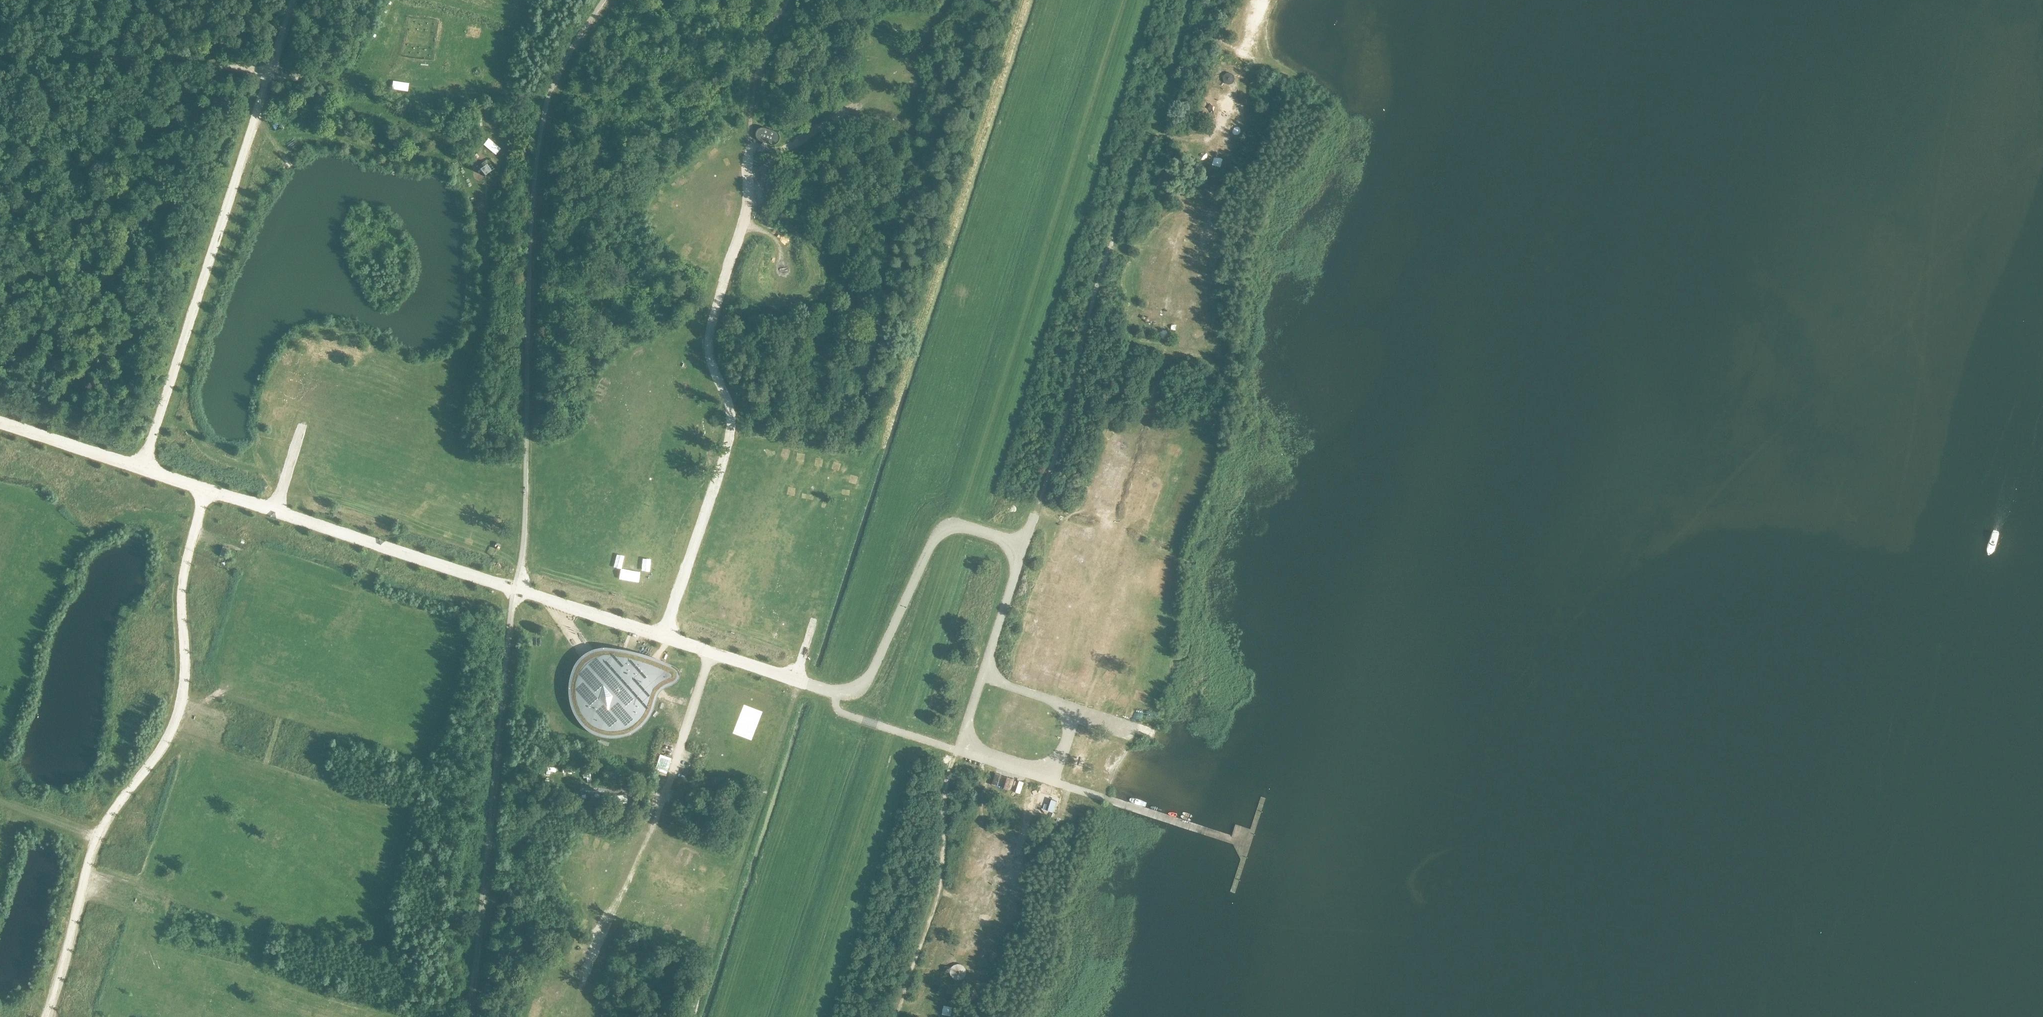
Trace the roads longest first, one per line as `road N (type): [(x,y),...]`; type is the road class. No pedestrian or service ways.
road 1 (track): [(1189,0),(1094,287),(1023,546)]
road 2 (track): [(959,752),(946,793),(946,870),(892,1016)]

